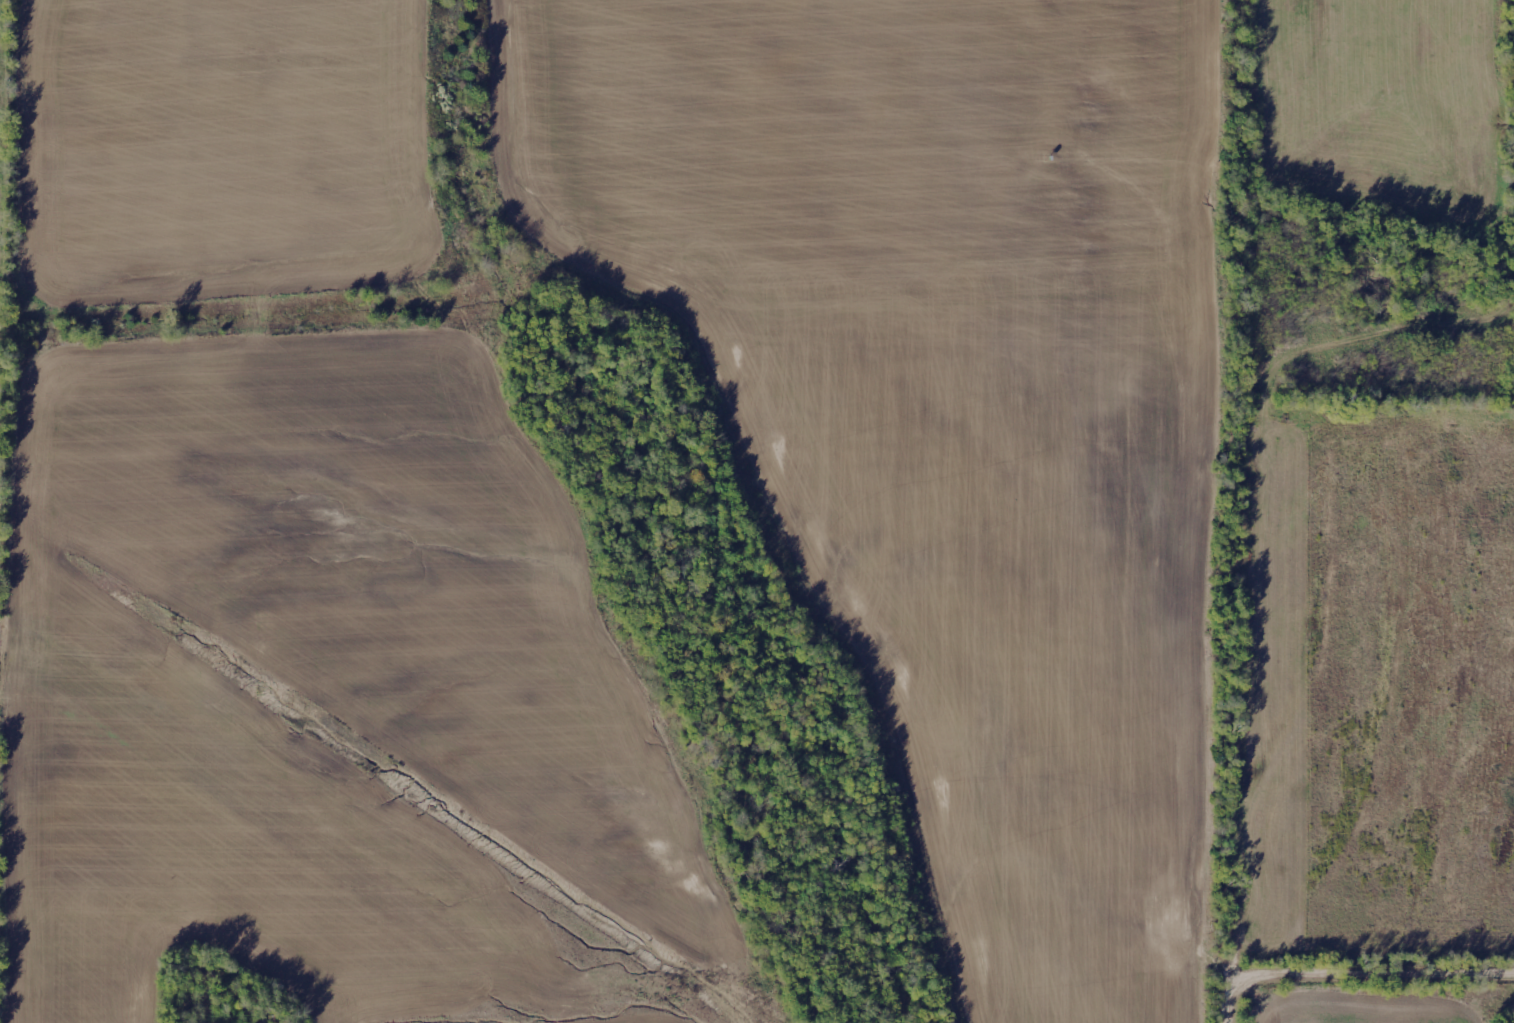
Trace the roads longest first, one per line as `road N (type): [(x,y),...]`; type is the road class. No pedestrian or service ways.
road 1 (residential): [(1513,963),(1264,966),(1236,987),(1233,1022)]

